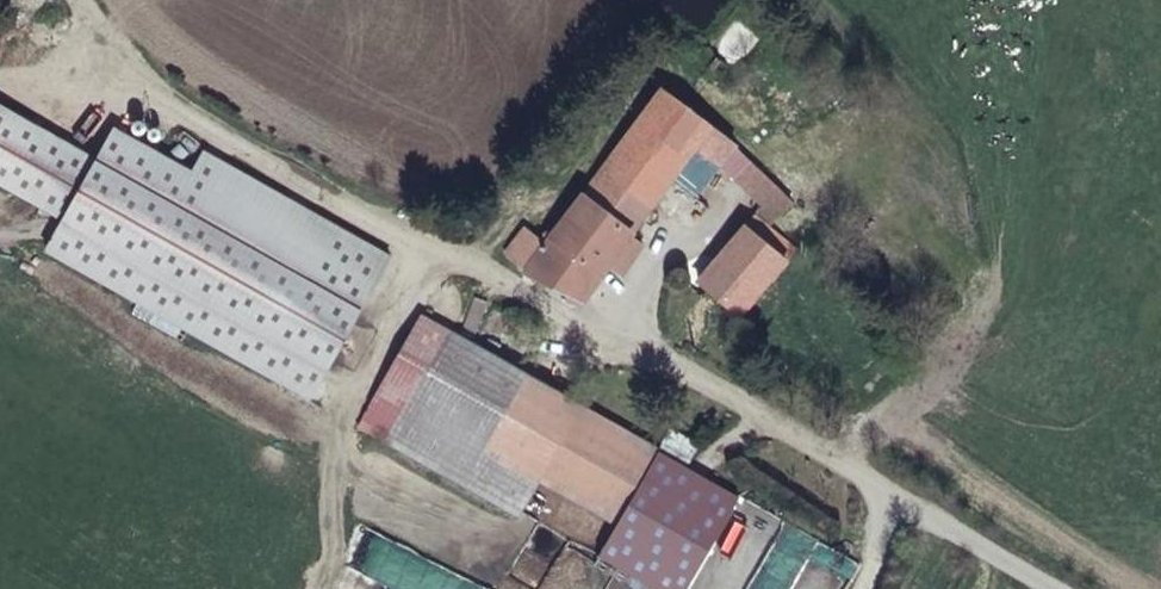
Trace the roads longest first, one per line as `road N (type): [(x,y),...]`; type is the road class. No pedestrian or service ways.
road 1 (track): [(630,337),(589,328),(280,168),(72,0)]
road 2 (unclassified): [(630,337),(1065,588)]

